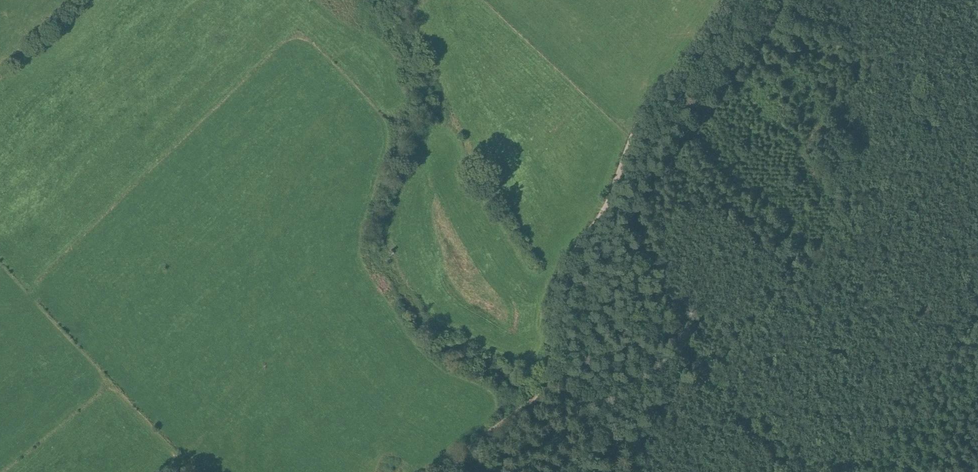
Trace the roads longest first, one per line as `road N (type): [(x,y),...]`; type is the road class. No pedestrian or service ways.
road 1 (track): [(725,0),(644,113),(605,210),(572,257),(556,308),(553,360)]
road 2 (track): [(977,85),(883,192),(700,367)]
road 3 (track): [(553,360),(537,395),(435,471)]
road 4 (track): [(802,471),(700,367)]

